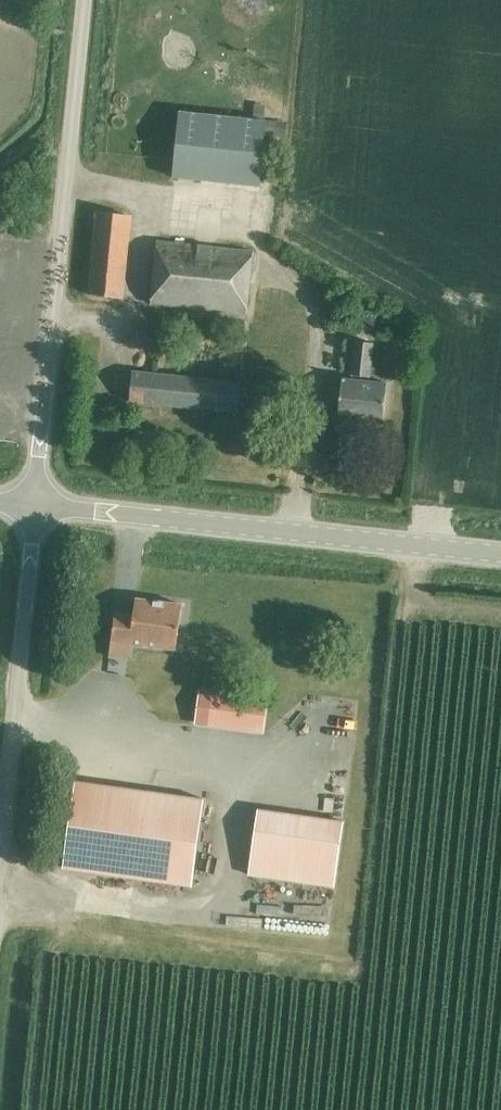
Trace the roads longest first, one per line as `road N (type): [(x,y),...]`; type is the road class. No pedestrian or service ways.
road 1 (tertiary): [(37,499),(87,0)]
road 2 (tertiary): [(500,555),(37,499)]
road 3 (tertiary): [(0,870),(37,499)]

